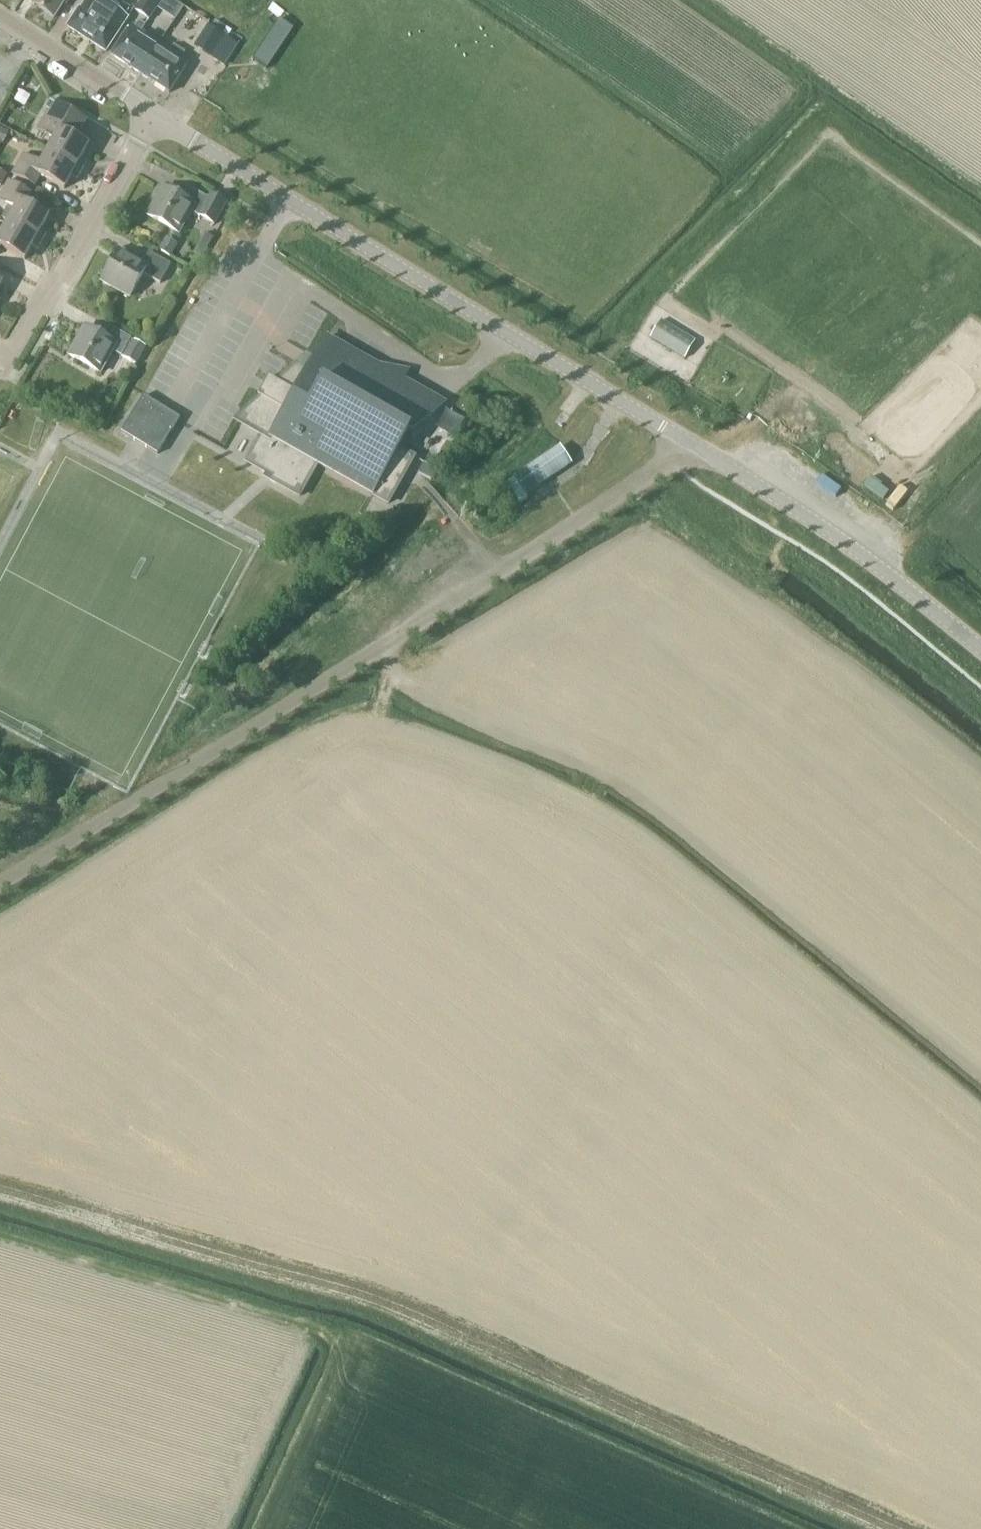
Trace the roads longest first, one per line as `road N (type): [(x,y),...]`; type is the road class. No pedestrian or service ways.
road 1 (unclassified): [(694,447),(0,884)]
road 2 (tertiary): [(694,447),(154,116)]
road 3 (track): [(0,1233),(336,1337)]
road 4 (tertiary): [(980,649),(866,557),(694,447)]
road 5 (residential): [(0,369),(154,116)]
road 6 (tertiary): [(154,116),(0,17)]

